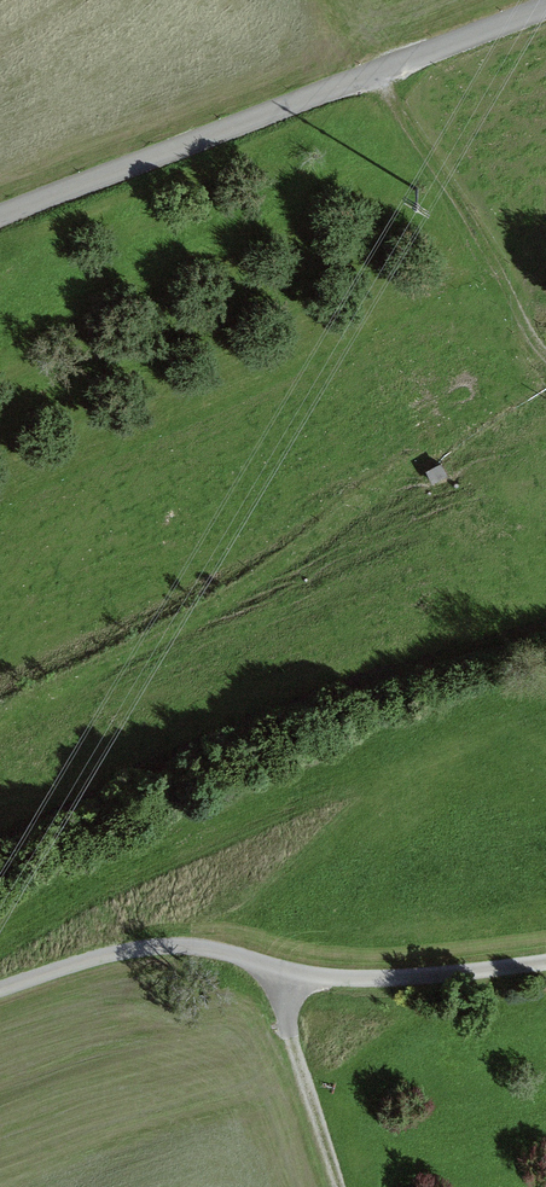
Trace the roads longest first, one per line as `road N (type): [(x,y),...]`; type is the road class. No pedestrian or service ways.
road 1 (unclassified): [(545,12),(0,219)]
road 2 (track): [(0,994),(132,952),(233,958),(292,995),(403,986),(545,959)]
road 3 (track): [(545,355),(371,79)]
road 4 (track): [(292,995),(350,1186)]

